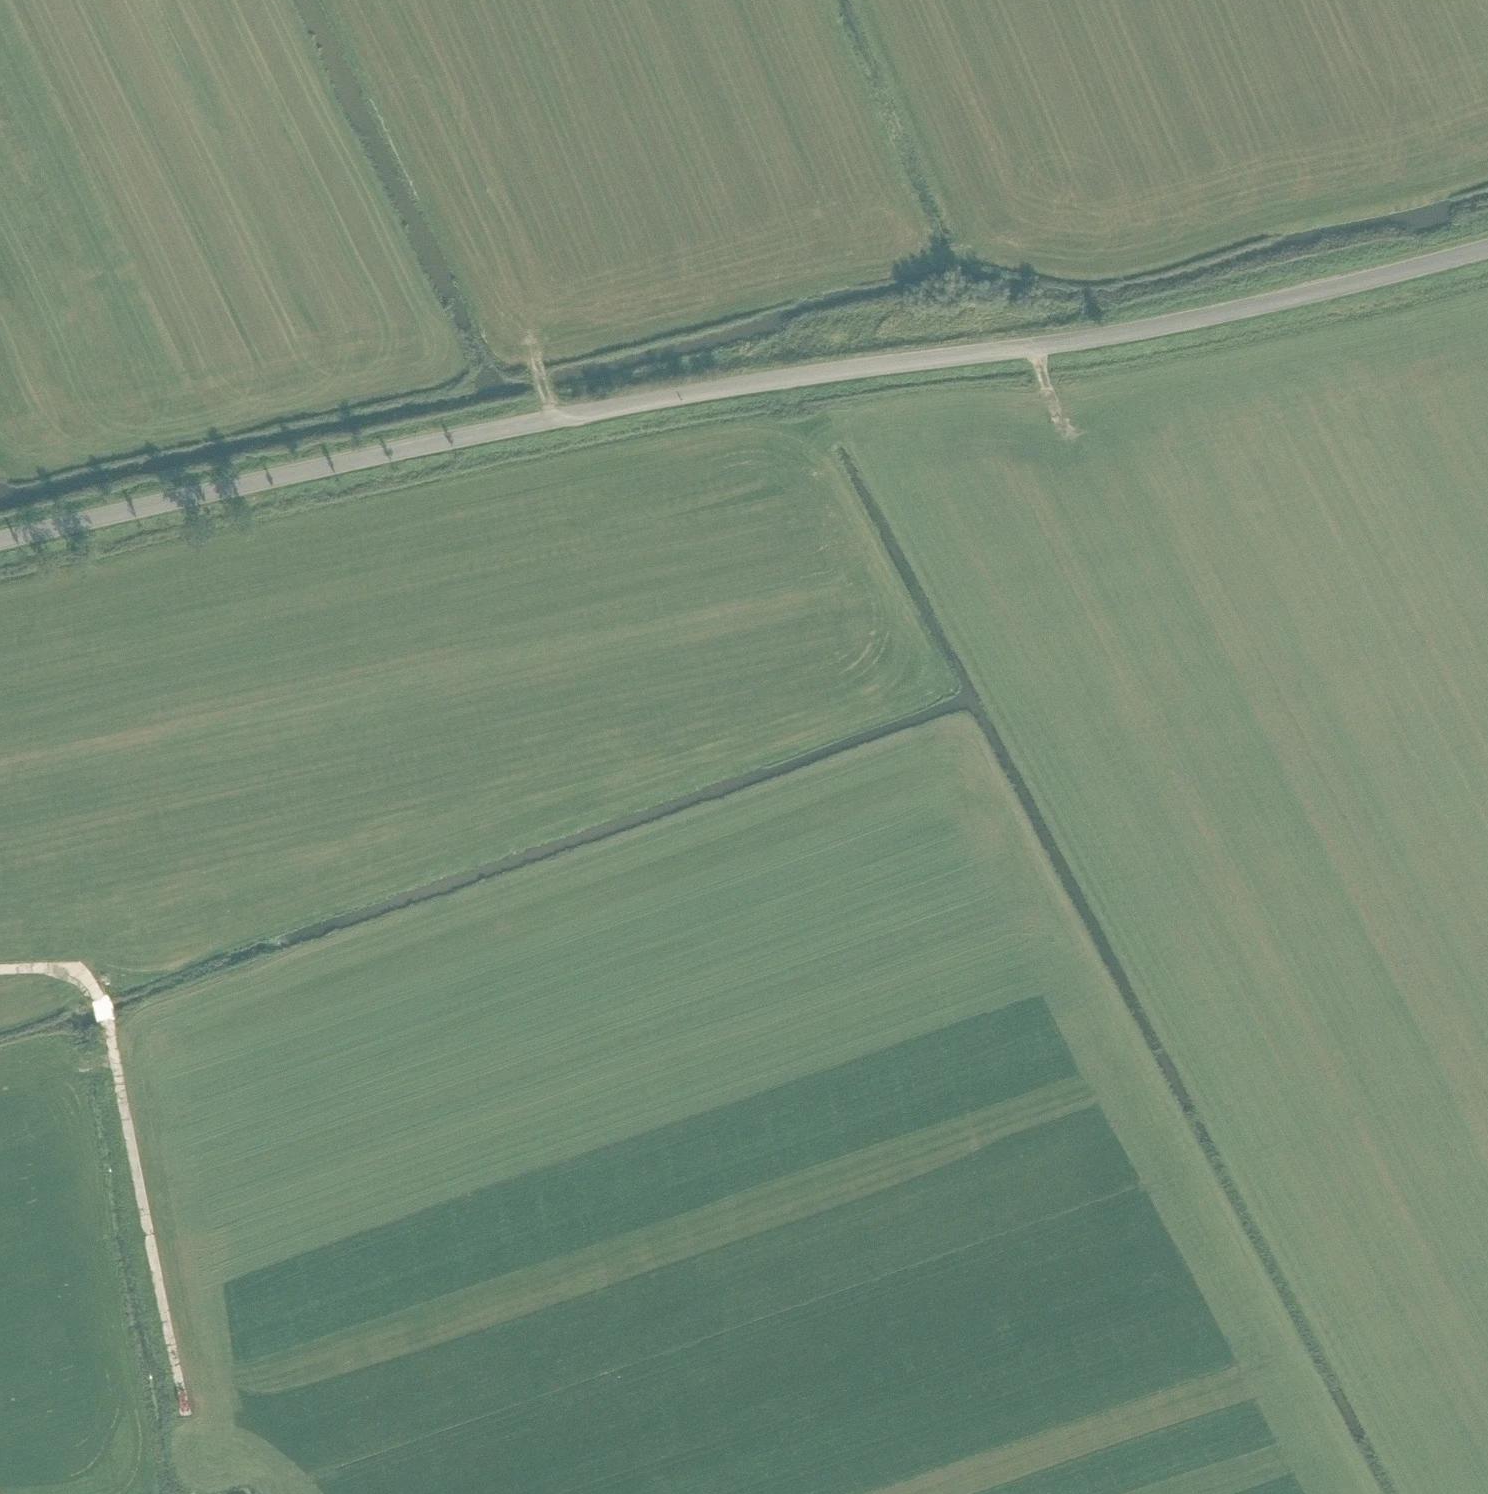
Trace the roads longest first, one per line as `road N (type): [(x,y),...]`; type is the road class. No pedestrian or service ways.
road 1 (tertiary): [(0,547),(508,429),(1177,328),(1487,251)]

